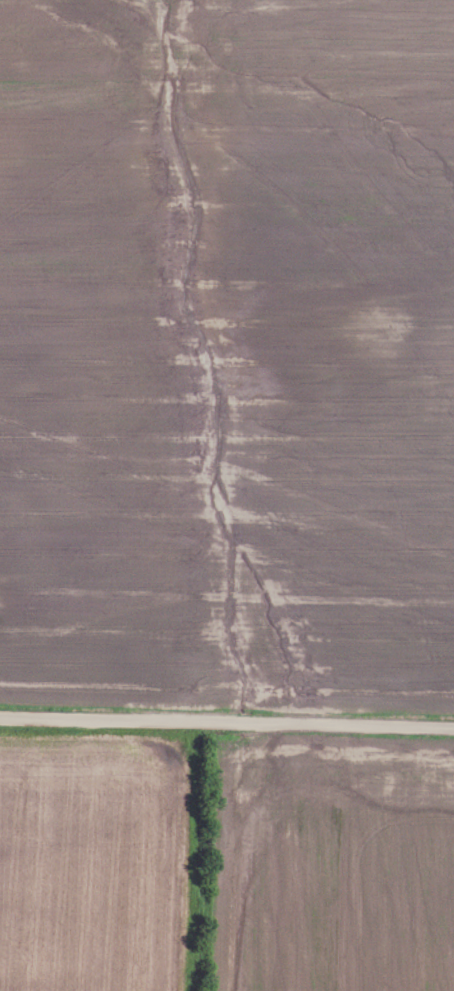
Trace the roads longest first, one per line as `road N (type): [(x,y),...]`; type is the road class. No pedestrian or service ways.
road 1 (residential): [(453,730),(0,717)]

